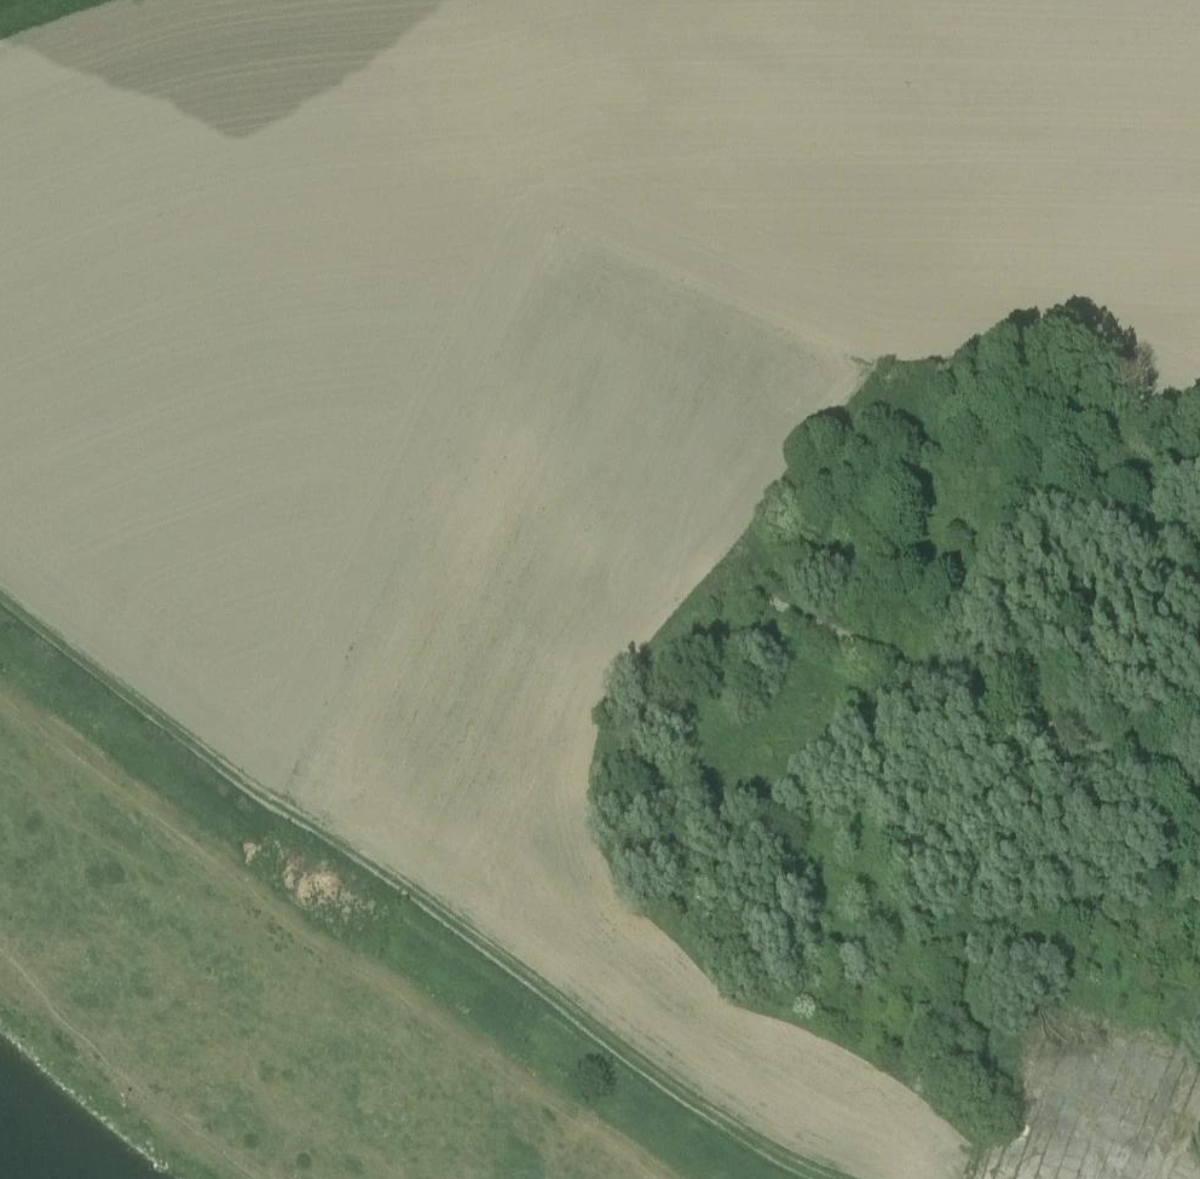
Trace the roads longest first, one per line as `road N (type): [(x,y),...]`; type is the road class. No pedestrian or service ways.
road 1 (track): [(823,1178),(301,808),(0,576)]

